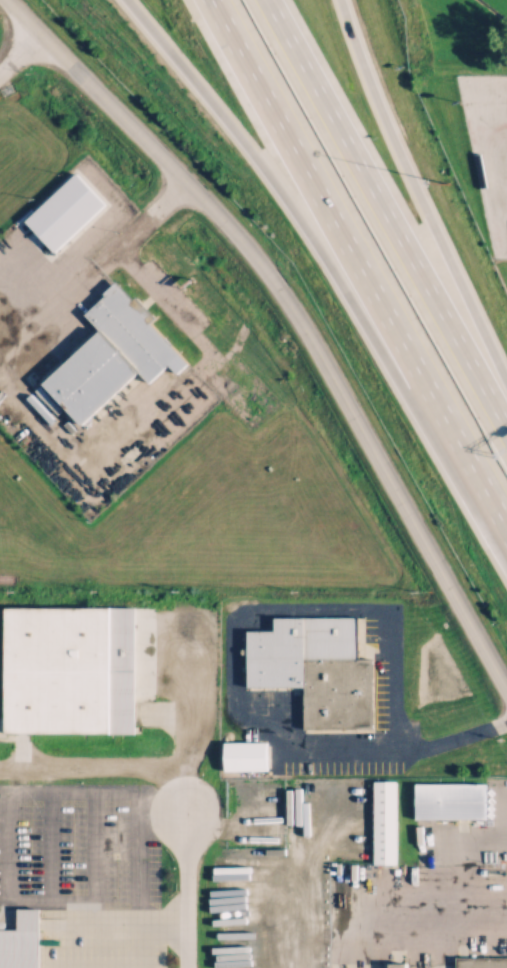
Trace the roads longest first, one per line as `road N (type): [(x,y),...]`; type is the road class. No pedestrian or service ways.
road 1 (tertiary): [(13,0),(274,279),(506,694)]
road 2 (motorway): [(222,0),(506,513)]
road 3 (motorway): [(126,0),(305,226),(402,388),(466,439)]
road 4 (motorway): [(506,435),(265,0)]
road 5 (motorway): [(506,383),(372,87),(342,0)]

